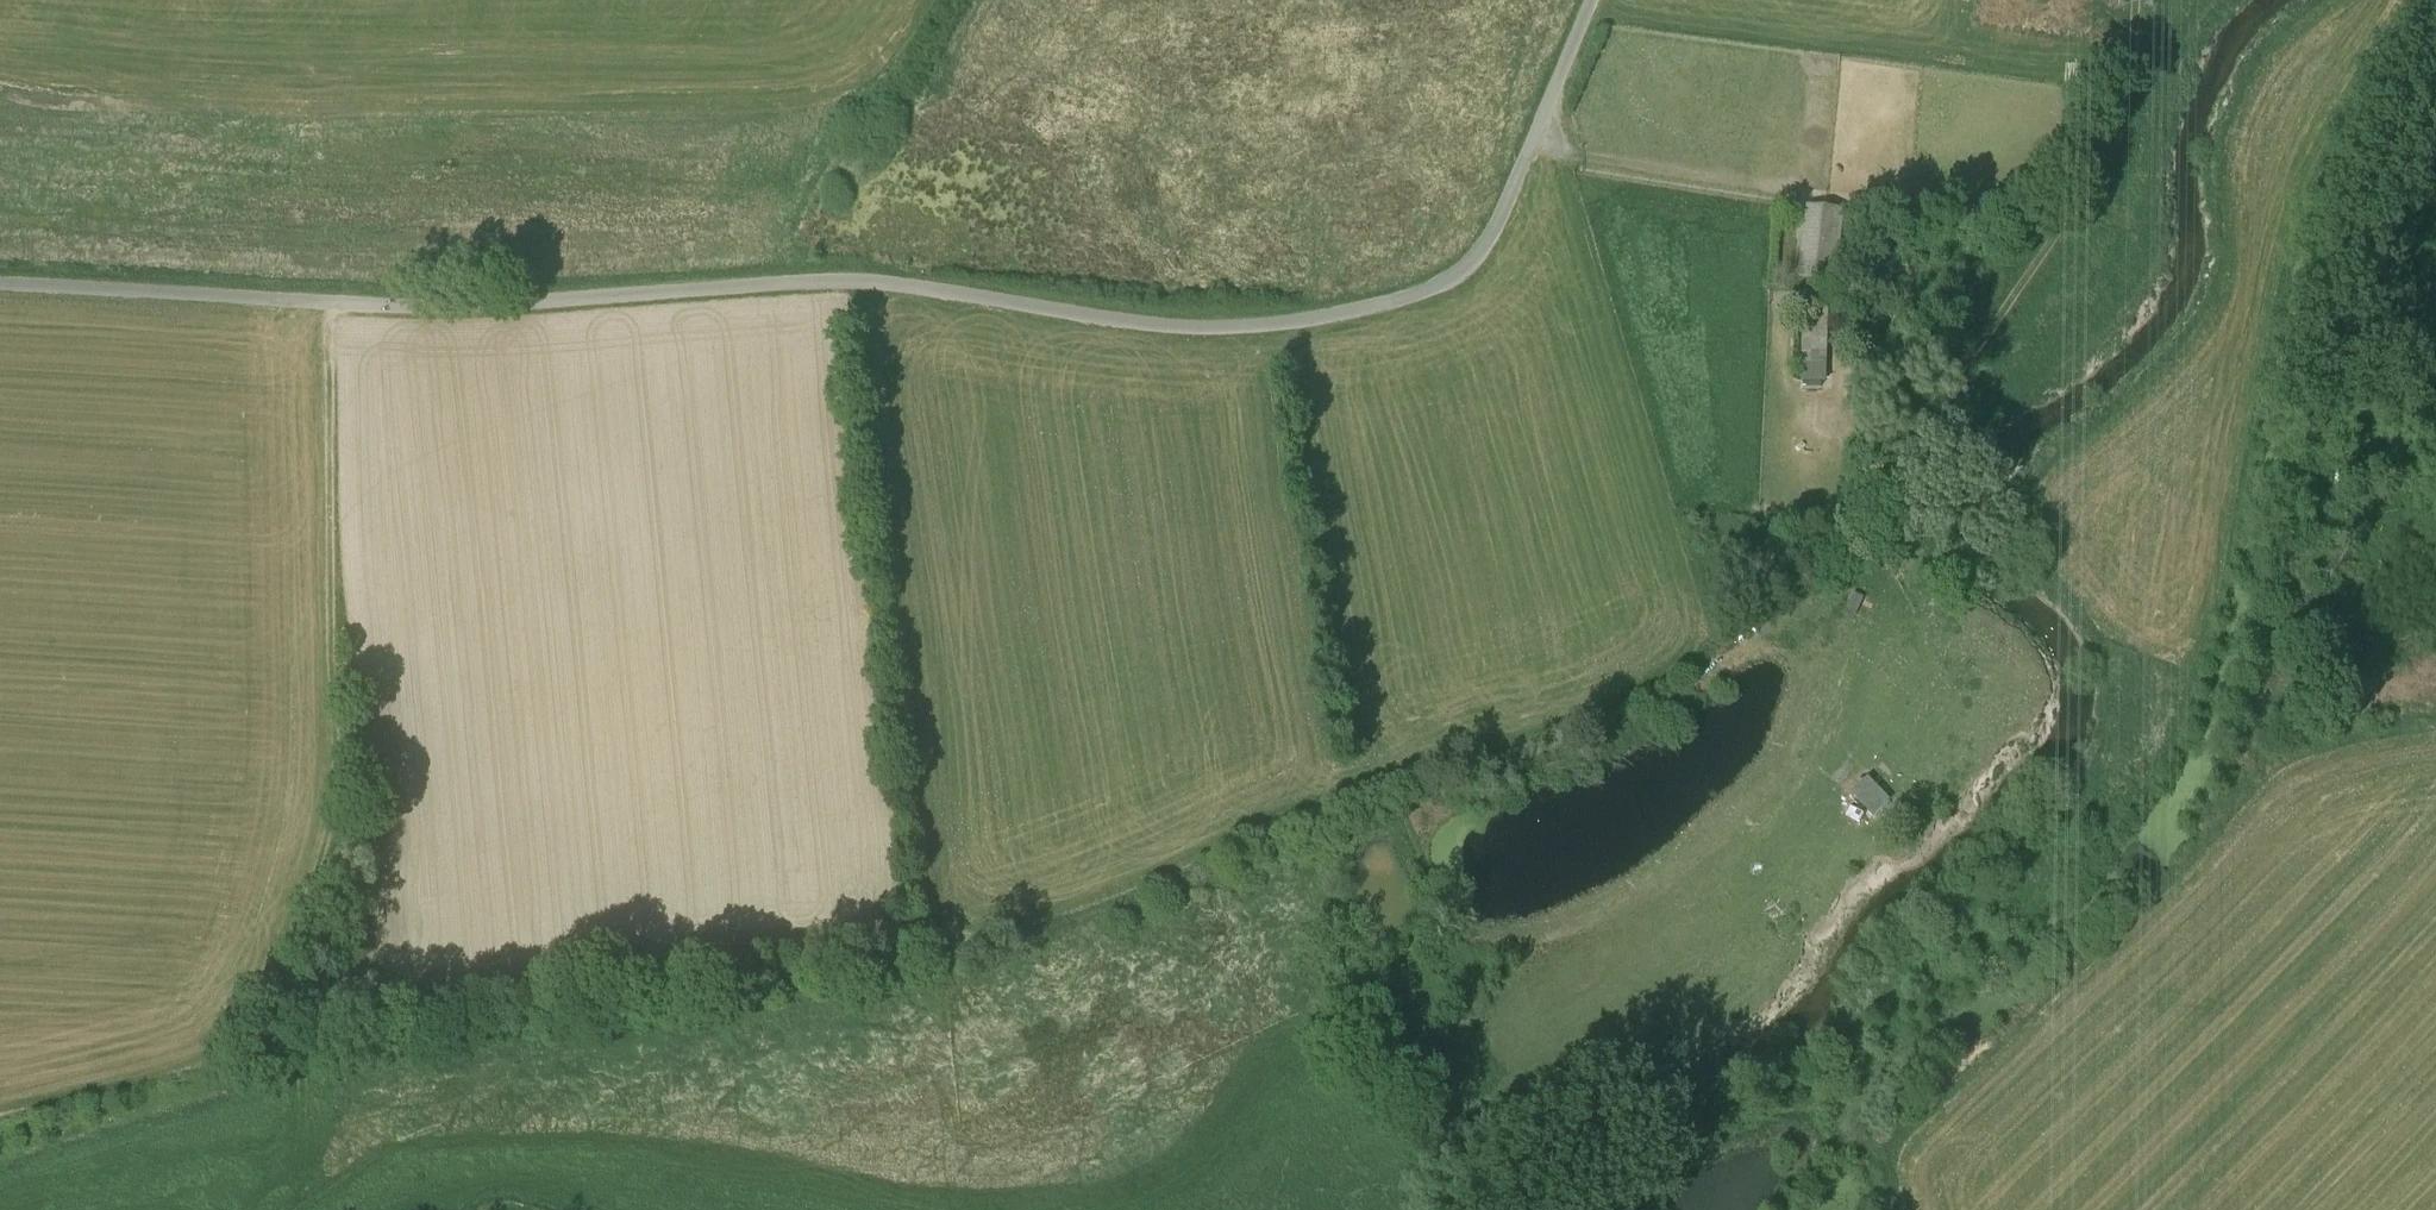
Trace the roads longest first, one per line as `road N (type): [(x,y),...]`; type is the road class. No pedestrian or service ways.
road 1 (track): [(1911,557),(1911,449),(2110,158),(2133,94),(2137,0)]
road 2 (track): [(1540,131),(1582,168),(1803,206)]

